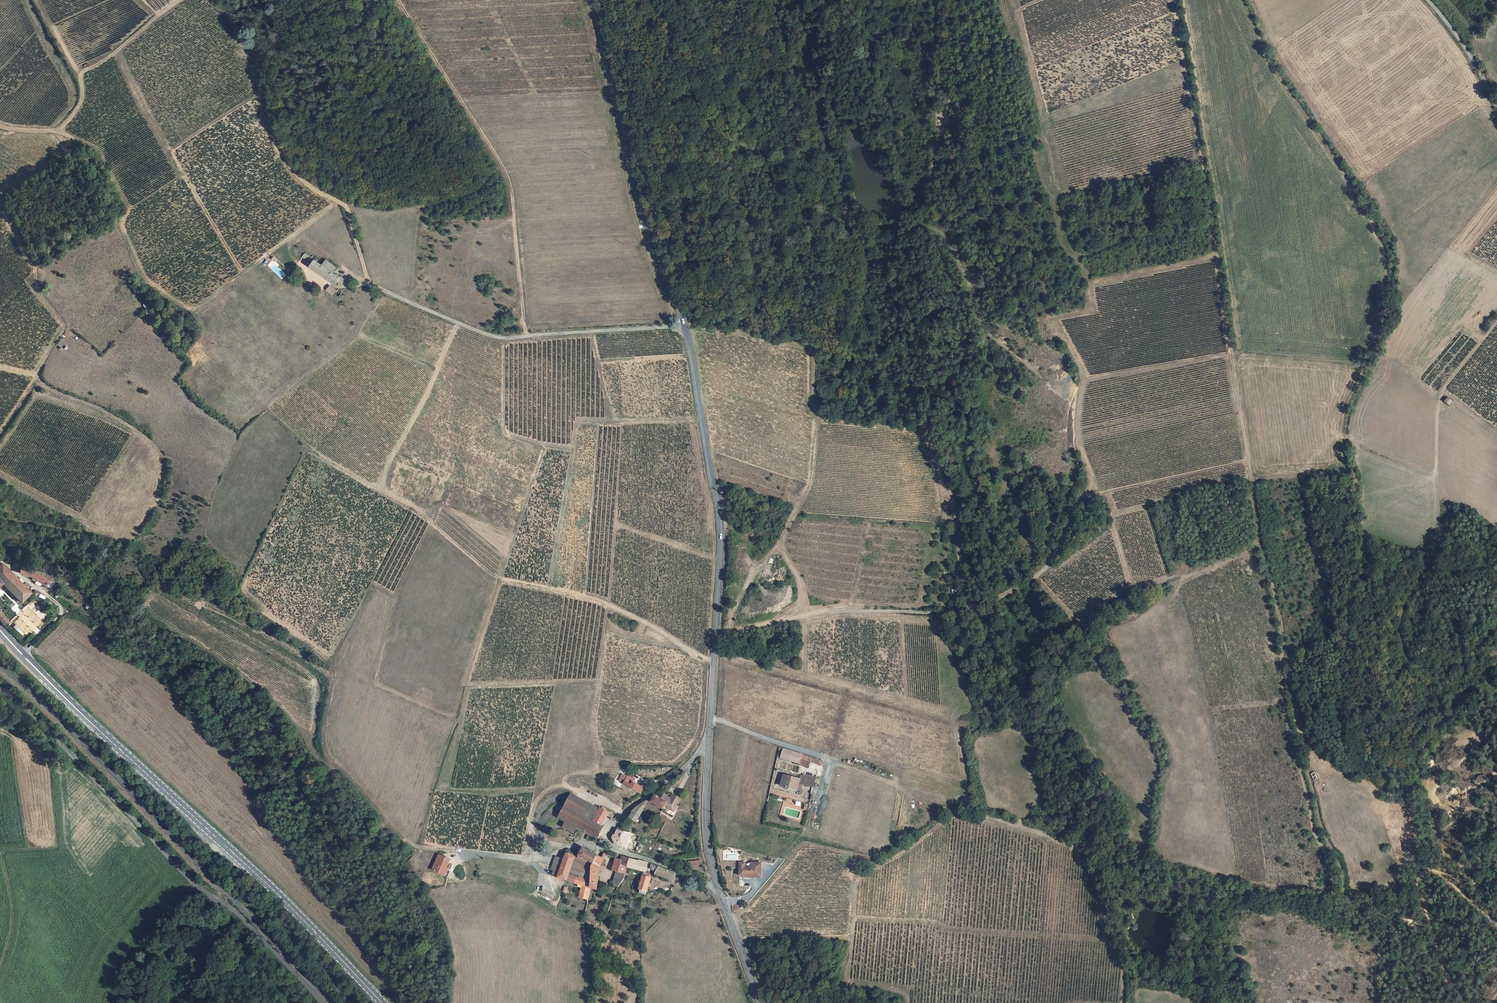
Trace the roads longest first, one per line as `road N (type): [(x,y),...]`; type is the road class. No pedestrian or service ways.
road 1 (track): [(57,130),(96,153),(126,203),(122,227),(145,279),(184,307),(202,305),(297,237),(371,284),(344,204),(314,190),(287,160),(260,60),(220,0)]
road 2 (track): [(1209,1002),(1200,964),(1209,913),(1247,896),(1343,897),(1343,871),(1285,697),(1283,641),(1259,537)]
road 3 (track): [(658,262),(708,158),(728,150),(810,207),(856,224),(916,222),(945,234),(984,329),(1058,389),(1081,390)]
road 4 (track): [(458,323),(379,488),(416,507),(497,577),(594,598),(714,663)]
road 5 (track): [(1259,537),(1177,0)]
road 6 (primary): [(0,630),(382,1002)]
road 7 (tertiary): [(710,719),(722,534),(685,327)]
road 8 (track): [(398,0),(504,170),(521,323),(531,335)]
road 9 (unclassified): [(685,327),(505,339),(371,284),(343,285)]
road 10 (track): [(715,652),(726,637),(834,611),(959,614),(1037,577)]
road 11 (tertiary): [(685,327),(646,230),(592,0)]
road 12 (track): [(1037,577),(1081,628),(1128,592),(1180,580),(1251,550),(1259,537)]
road 13 (track): [(243,274),(170,149),(267,90)]
road 14 (track): [(1496,323),(1442,391),(1437,485),(1496,526)]
road 15 (track): [(726,637),(742,593),(808,490),(816,417)]
road 16 (track): [(1468,1002),(1440,956),(1419,876),(1441,872),(1496,923)]
road 17 (track): [(1037,577),(1092,484),(1078,428),(1086,377)]
road 18 (track): [(57,130),(80,104),(83,71),(179,0)]
road 19 (track): [(1086,495),(1249,461)]
road 20 (residential): [(710,719),(824,758),(822,798)]
road 21 (residential): [(709,743),(628,810),(604,850)]
road 22 (track): [(51,130),(73,106),(73,93),(29,0)]
road 23 (tertiary): [(720,888),(706,838),(709,743)]
road 24 (residential): [(604,850),(573,847),(528,860),(466,856)]
road 25 (residential): [(604,850),(720,888)]
road 26 (unclassified): [(1427,0),(1496,100)]
road 27 (tertiary): [(761,1002),(720,888)]

